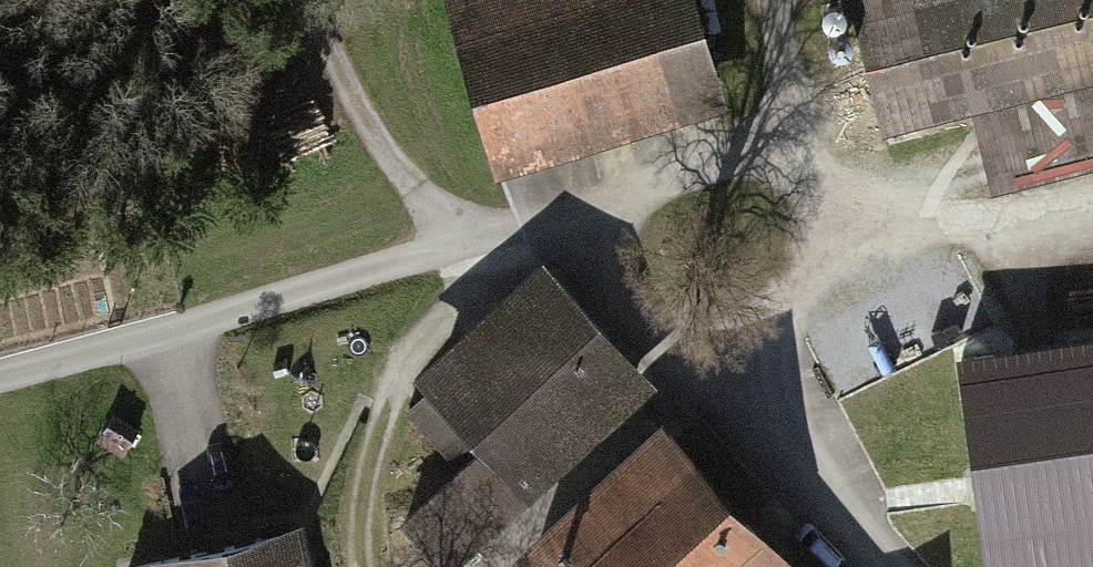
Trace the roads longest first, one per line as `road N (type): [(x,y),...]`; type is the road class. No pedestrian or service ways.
road 1 (residential): [(887,566),(570,247),(534,229),(456,240)]
road 2 (residential): [(0,375),(210,326),(456,240)]
road 3 (track): [(456,240),(363,117),(312,0)]

